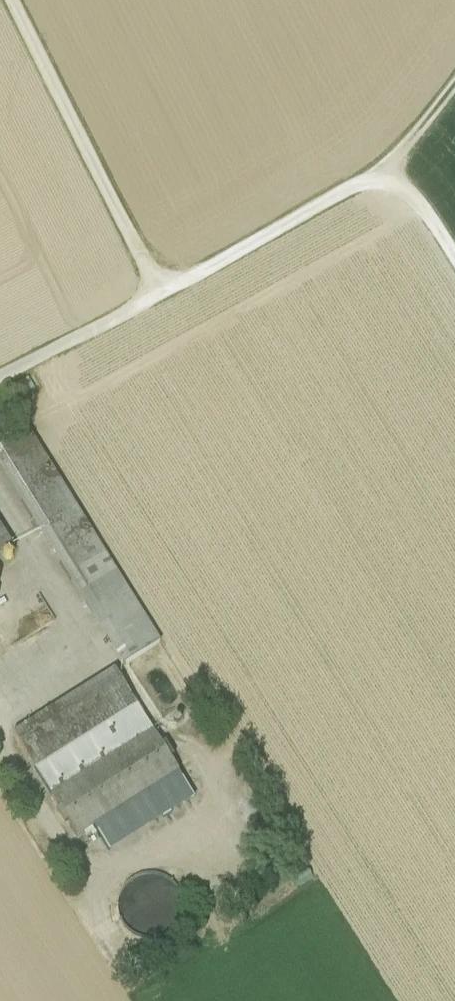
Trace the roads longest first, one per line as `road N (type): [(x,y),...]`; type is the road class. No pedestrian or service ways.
road 1 (track): [(454,271),(396,177),(153,298),(6,0)]
road 2 (unclassified): [(0,376),(153,298)]

